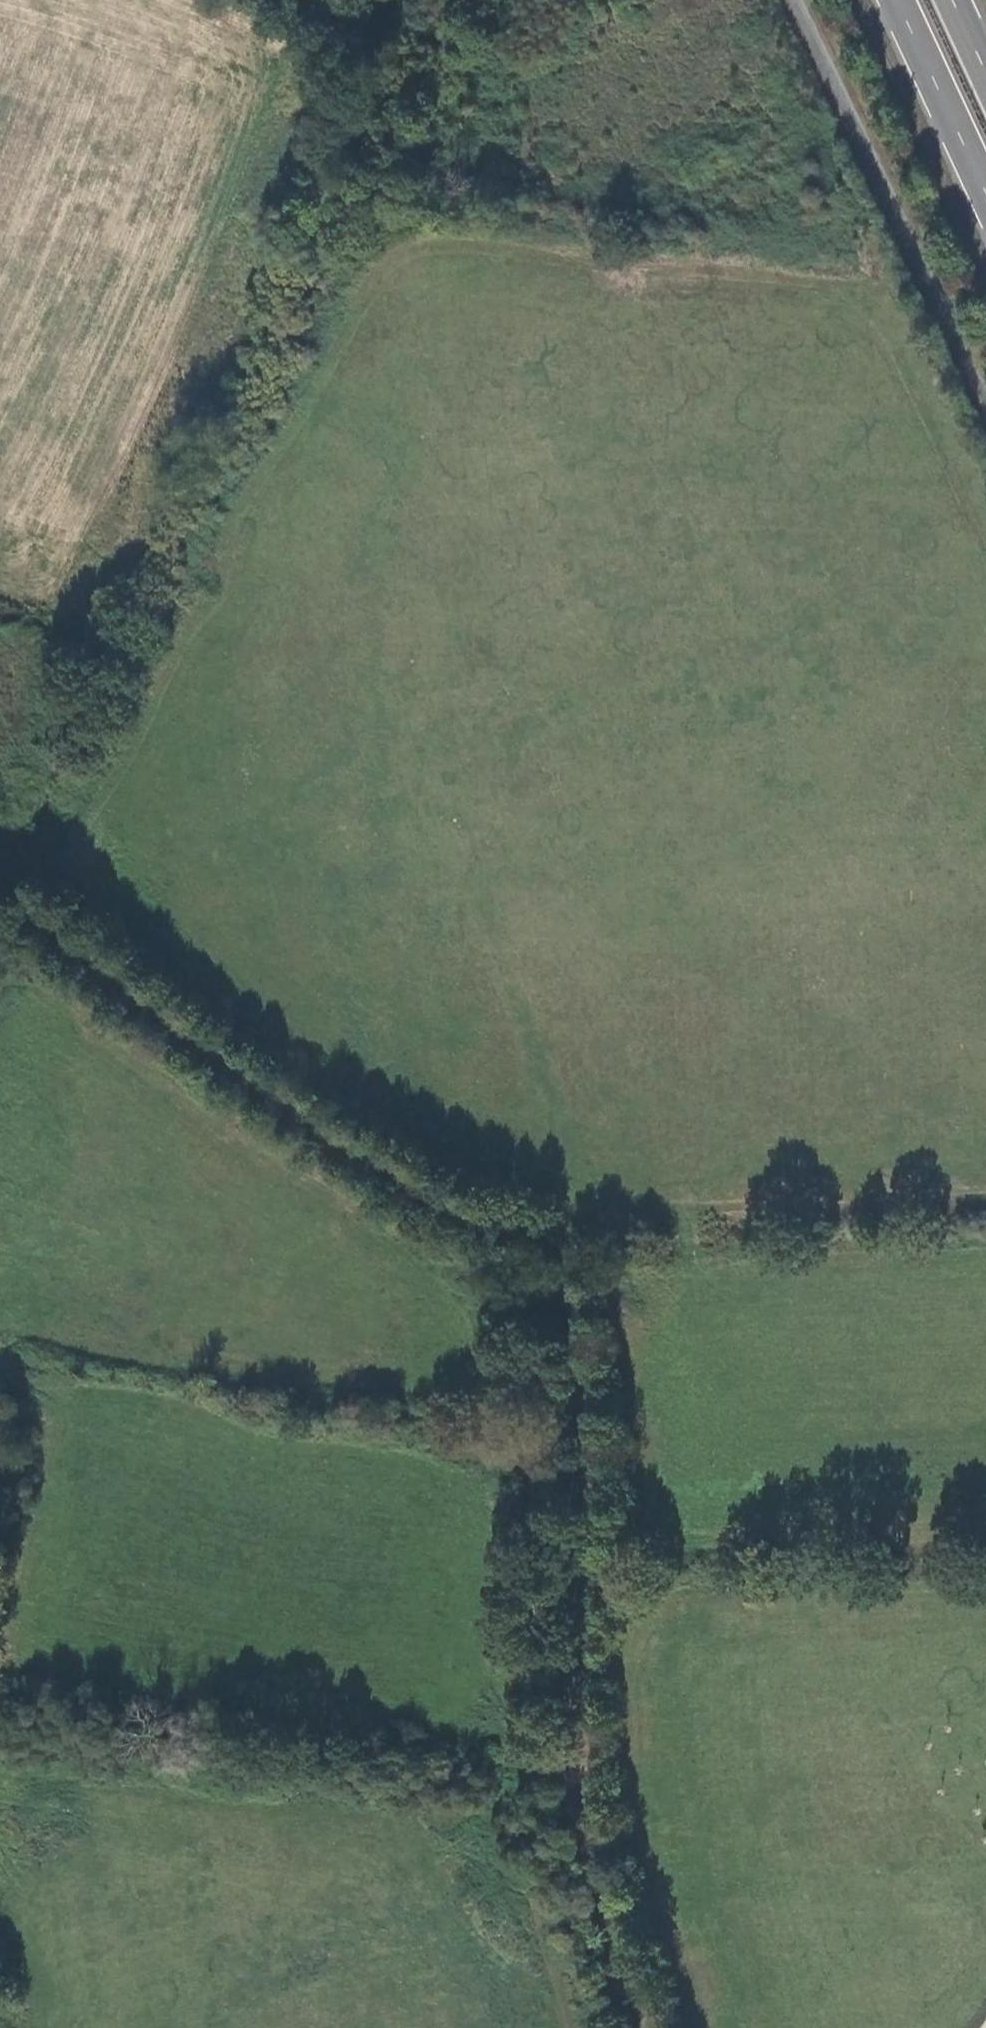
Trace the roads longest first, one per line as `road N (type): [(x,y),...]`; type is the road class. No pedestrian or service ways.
road 1 (track): [(647,2027),(587,1830),(580,1773),(582,1435),(556,1237),(494,1234),(343,1153),(0,884)]
road 2 (trunk): [(897,0),(985,193)]

